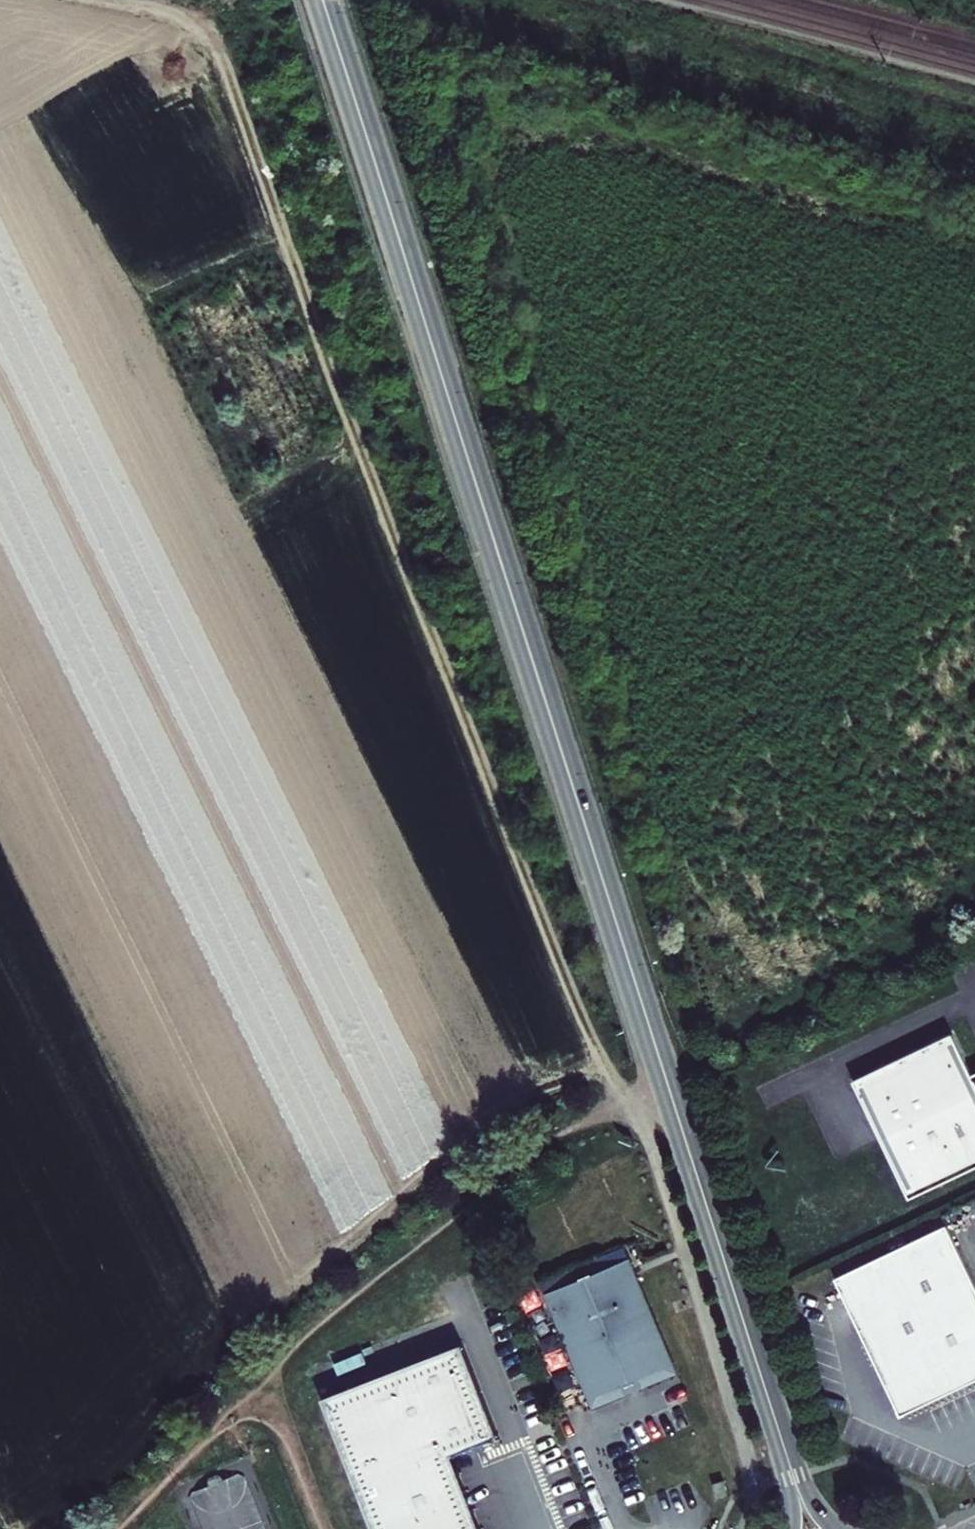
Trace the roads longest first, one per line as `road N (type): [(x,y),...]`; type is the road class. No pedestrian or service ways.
road 1 (secondary): [(321,0),(768,1399)]
road 2 (secondary): [(833,1528),(807,1491),(768,1399)]
road 3 (secondary): [(768,1399),(792,1528)]

